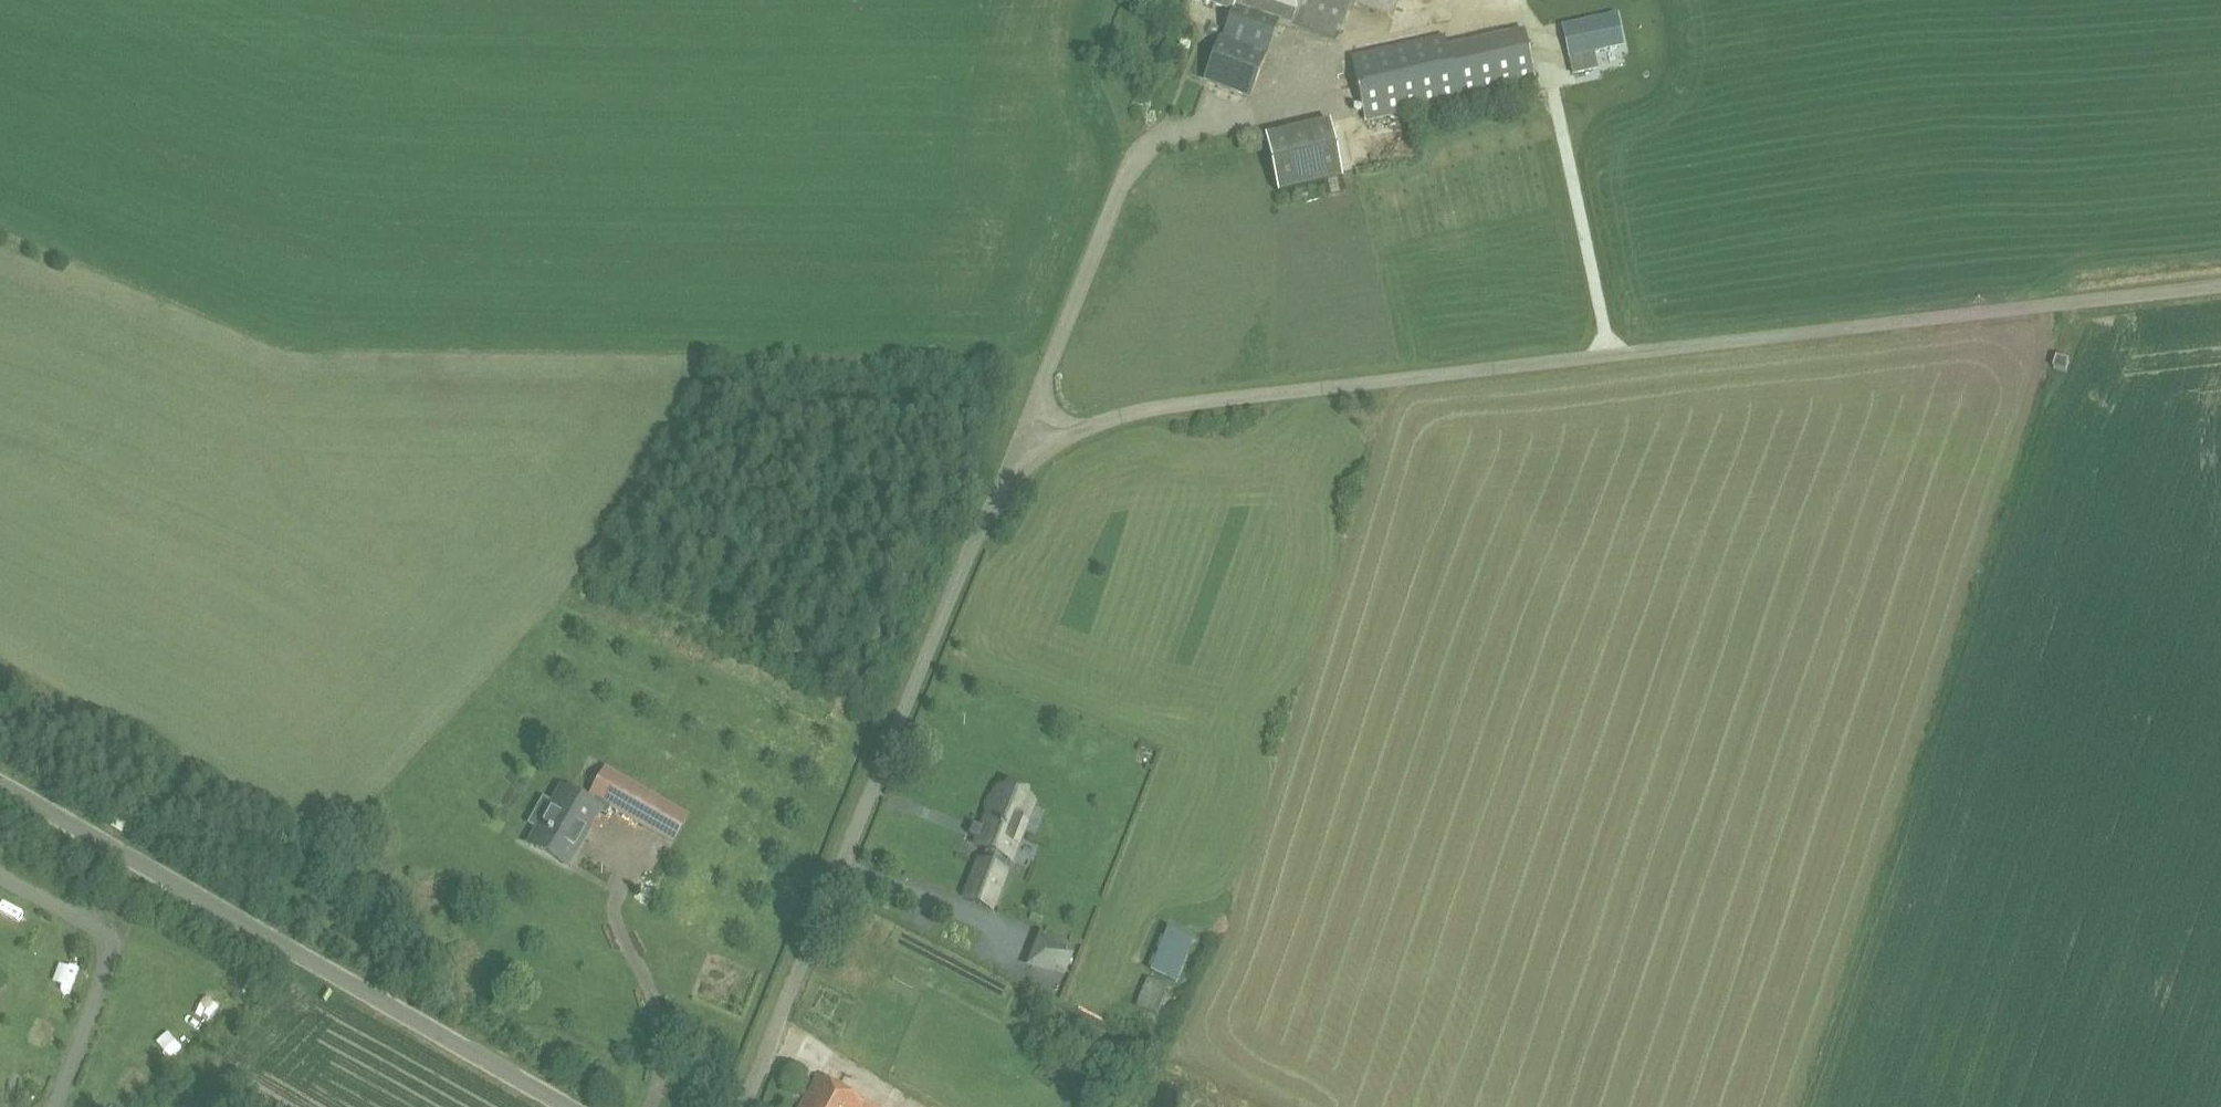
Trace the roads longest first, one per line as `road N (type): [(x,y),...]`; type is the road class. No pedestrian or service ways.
road 1 (unclassified): [(741,1106),(1003,489),(1038,449),(1153,411),(2220,283)]
road 2 (unclassified): [(576,1106),(0,783)]

